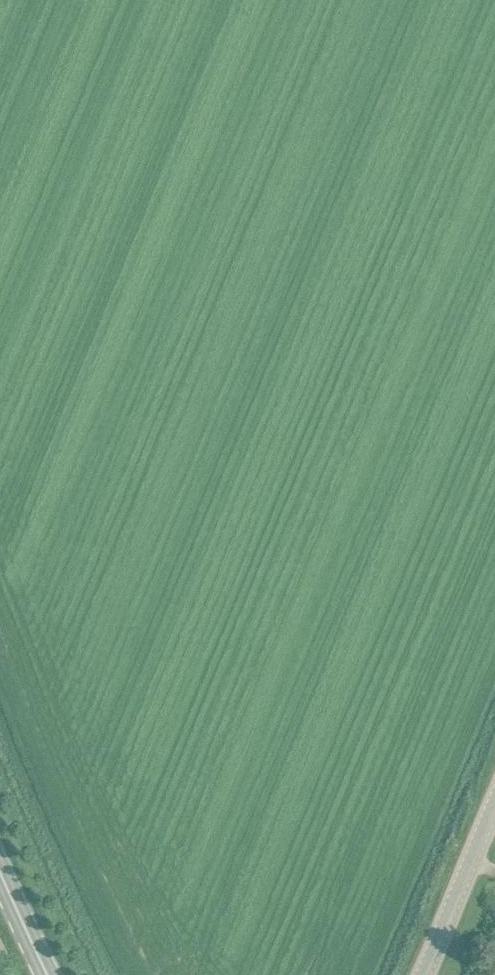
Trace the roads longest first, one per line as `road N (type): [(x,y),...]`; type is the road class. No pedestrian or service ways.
road 1 (secondary): [(424,974),(494,801)]

